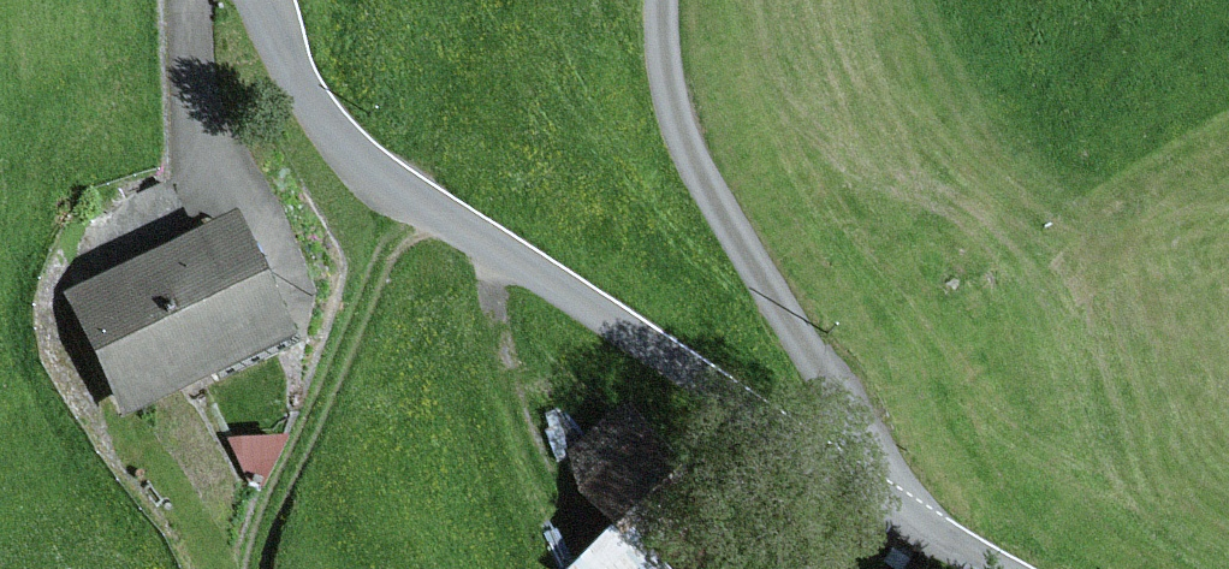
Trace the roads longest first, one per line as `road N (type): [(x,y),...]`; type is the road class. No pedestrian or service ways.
road 1 (residential): [(258,0),(315,105),(400,192),(895,497)]
road 2 (track): [(400,192),(261,568)]
road 3 (residential): [(1004,568),(895,497)]

